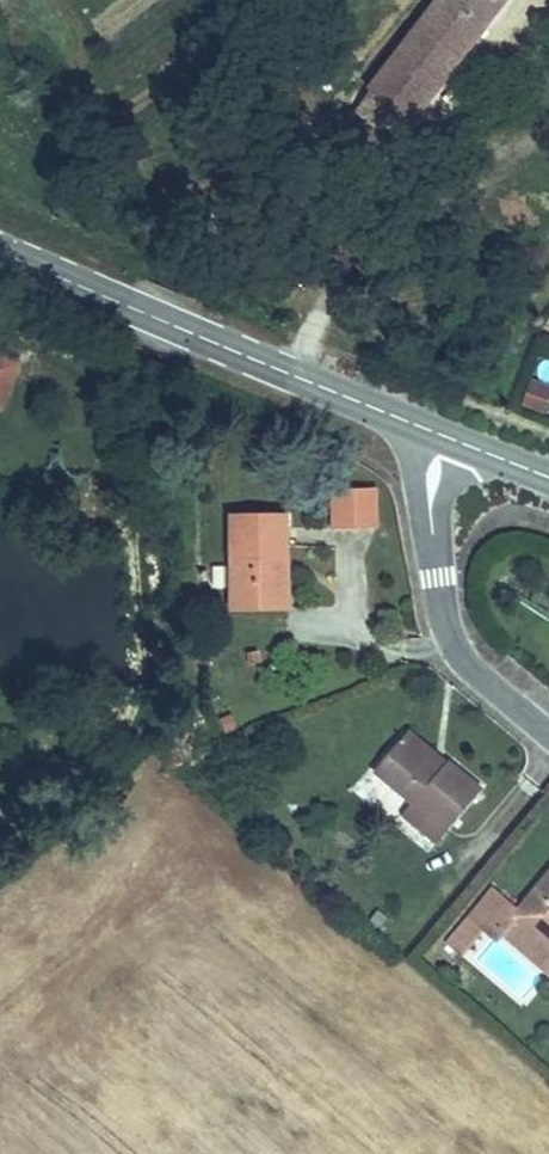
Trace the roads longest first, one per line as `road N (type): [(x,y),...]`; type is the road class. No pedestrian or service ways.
road 1 (secondary): [(444,436),(0,249)]
road 2 (residential): [(548,735),(487,682),(445,617),(429,500),(431,464),(444,436)]

